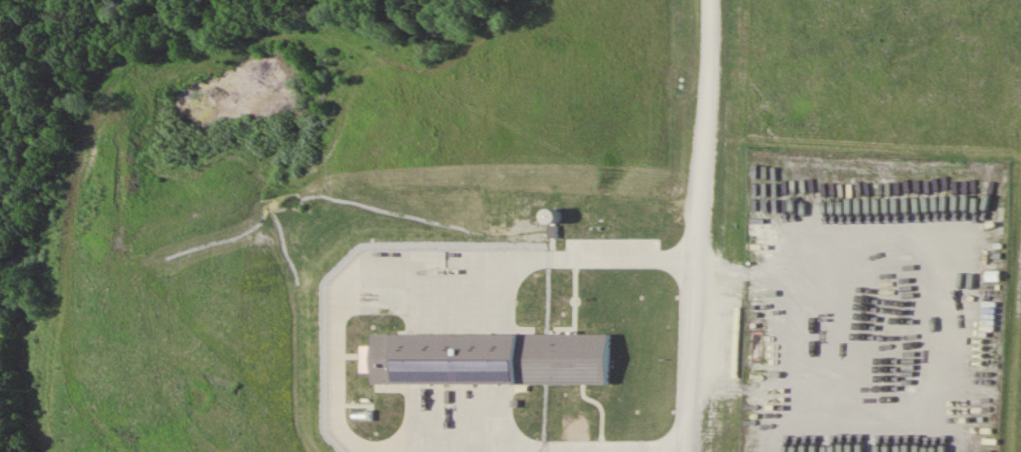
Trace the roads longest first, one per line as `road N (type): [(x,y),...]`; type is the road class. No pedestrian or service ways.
road 1 (residential): [(711,0),(711,68),(689,229),(683,451)]

